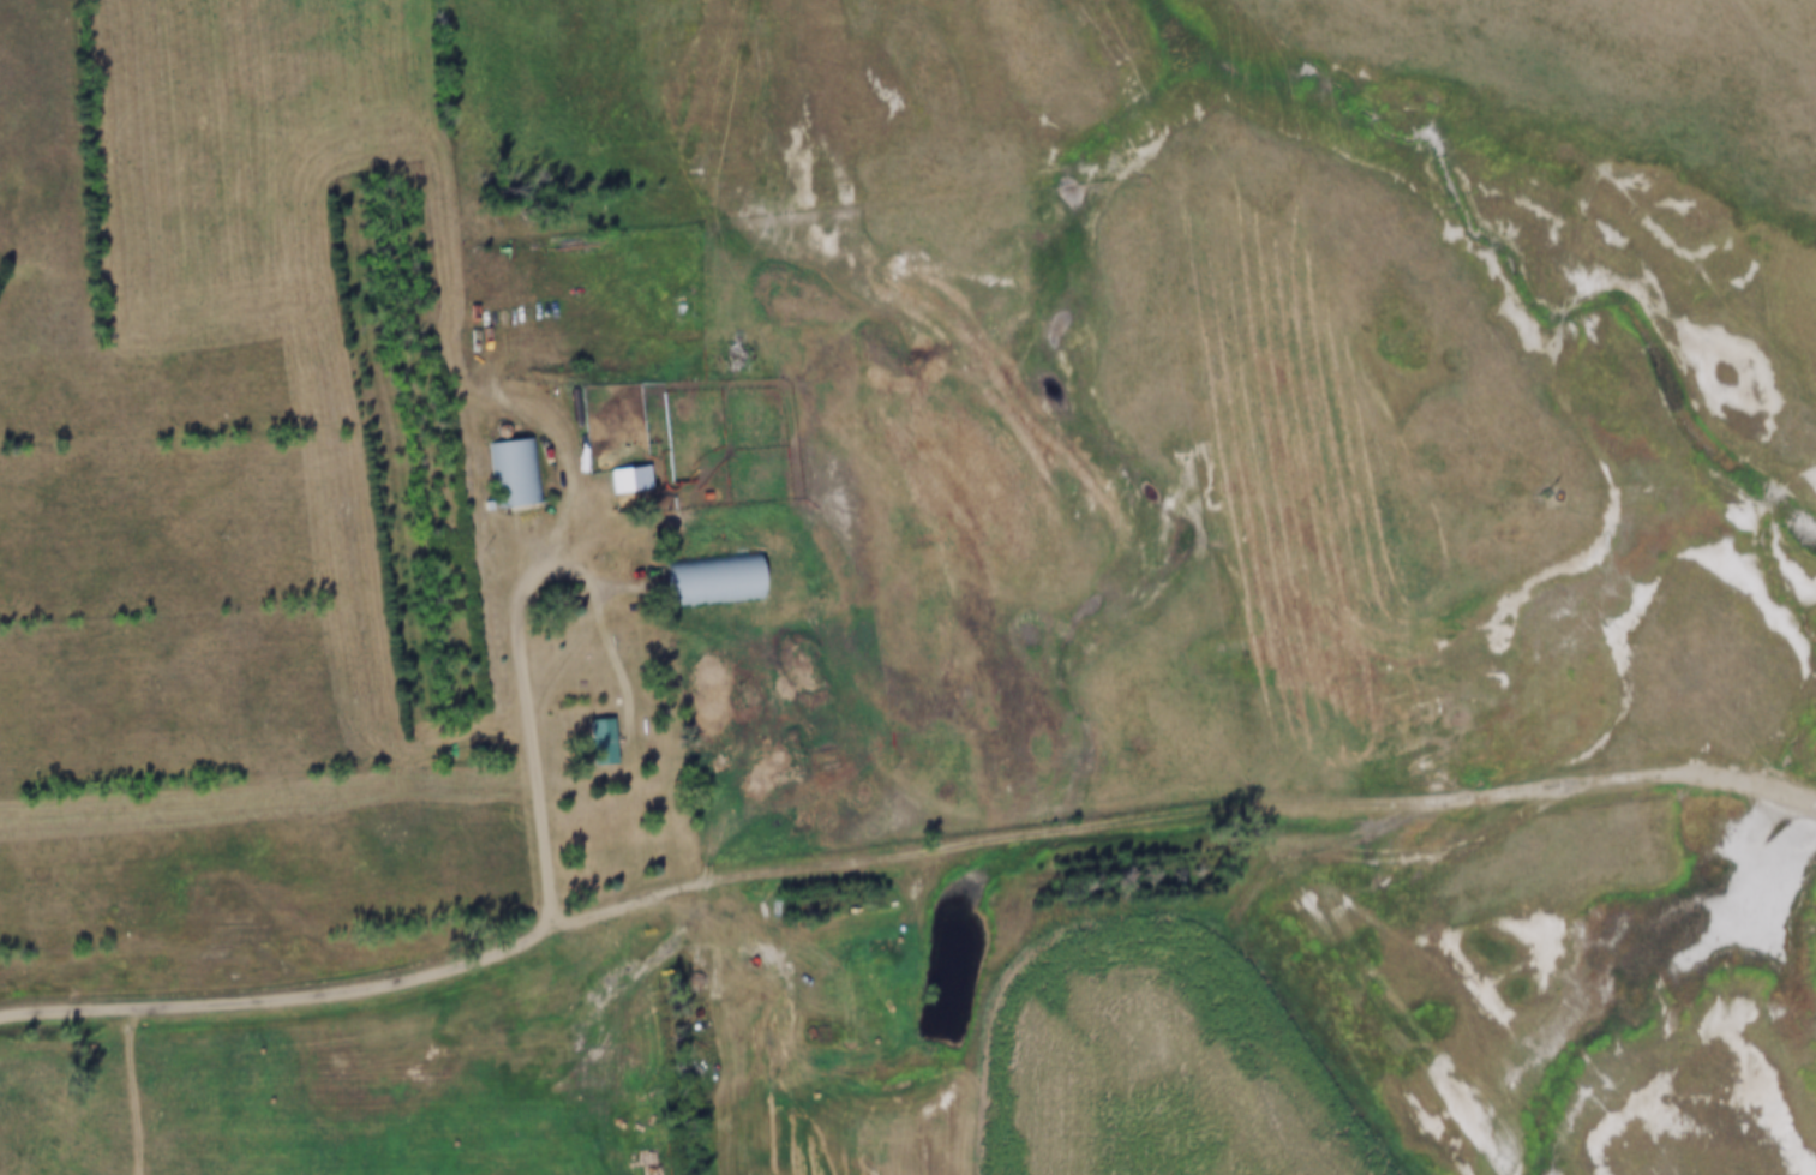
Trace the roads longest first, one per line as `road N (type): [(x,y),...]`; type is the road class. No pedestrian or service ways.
road 1 (track): [(1815,807),(1695,775),(1431,807),(1241,809),(665,892),(557,928)]
road 2 (track): [(1815,107),(1746,0)]

